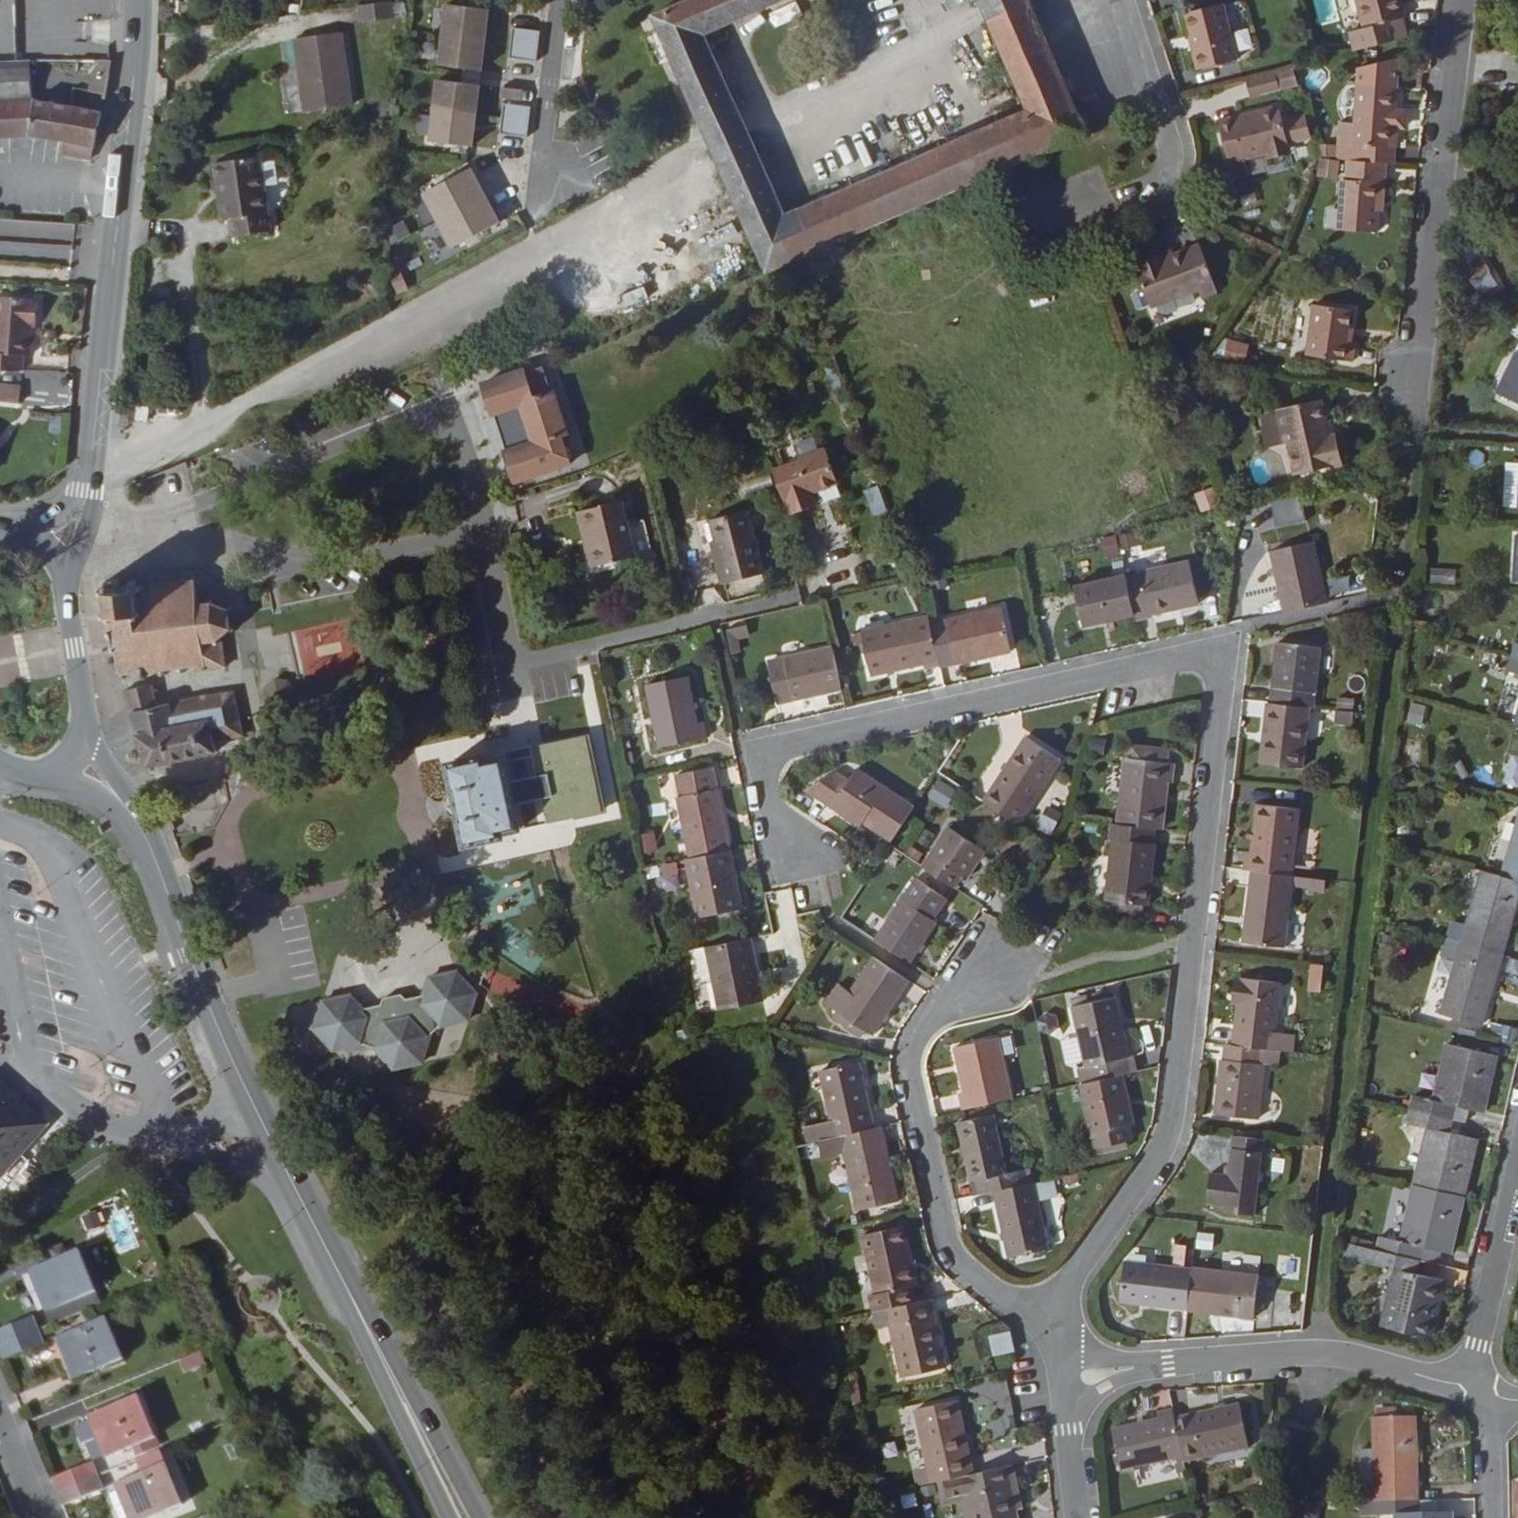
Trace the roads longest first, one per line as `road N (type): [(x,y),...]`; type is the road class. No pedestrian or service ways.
road 1 (residential): [(1064,1320),(1070,1286),(1182,1127),(1231,681),(1220,661),(1193,659),(783,753),(767,765),(776,826),(810,855)]
road 2 (secondary): [(478,1517),(222,1017),(158,838),(86,732)]
road 3 (secondary): [(87,489),(141,0)]
road 4 (secondary): [(55,775),(116,811),(153,873),(224,1064),(288,1192)]
road 5 (residential): [(1064,1320),(1001,1286),(970,1259),(914,1062),(964,980),(1010,968)]
road 6 (residential): [(0,925),(25,1068),(38,1090),(124,1138),(209,1158),(288,1192)]
road 7 (residential): [(1467,0),(1427,341),(1410,371),(1420,408)]
road 8 (residential): [(494,511),(464,436),(433,419),(404,422),(170,535)]
road 9 (secondary): [(288,1192),(451,1517)]
road 10 (residential): [(1148,1365),(1356,1364),(1483,1396)]
road 11 (residential): [(170,535),(338,569),(494,511)]
road 12 (residential): [(1126,0),(1177,172),(1157,197),(1069,212)]
road 13 (residential): [(532,659),(789,600)]
road 14 (residential): [(1517,1174),(1479,1345),(1483,1396)]
road 15 (residential): [(532,659),(526,689),(557,845)]
road 16 (residential): [(559,174),(545,143),(559,0)]
road 17 (track): [(715,617),(744,735),(767,765)]
road 18 (residential): [(494,511),(532,659)]
road 19 (secondary): [(86,732),(65,581)]
road 20 (residential): [(1483,1396),(1497,1430),(1498,1517)]

